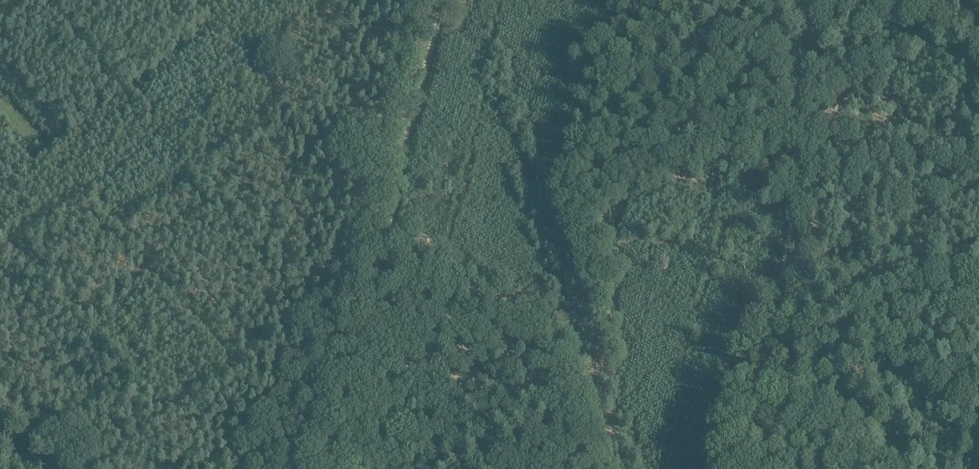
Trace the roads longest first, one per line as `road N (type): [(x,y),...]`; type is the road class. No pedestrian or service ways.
road 1 (track): [(443,0),(328,468)]
road 2 (track): [(815,0),(795,198),(739,468)]
road 3 (track): [(776,307),(859,303),(888,468)]

